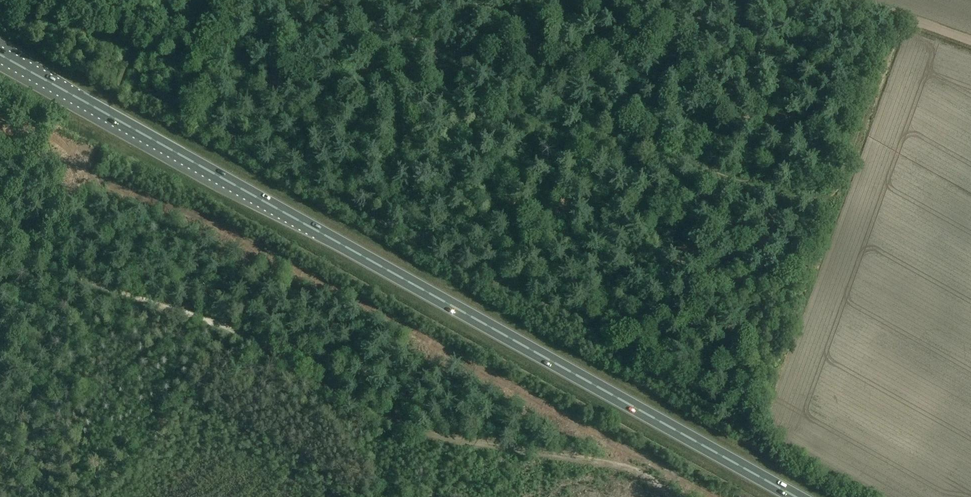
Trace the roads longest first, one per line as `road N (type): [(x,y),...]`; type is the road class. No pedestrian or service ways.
road 1 (trunk): [(796,496),(0,56)]
road 2 (track): [(308,0),(751,189),(831,206),(899,15)]
road 3 (track): [(672,496),(633,471),(442,439),(234,333),(104,292),(49,266),(20,237),(0,198)]
road 4 (track): [(970,41),(857,0)]

